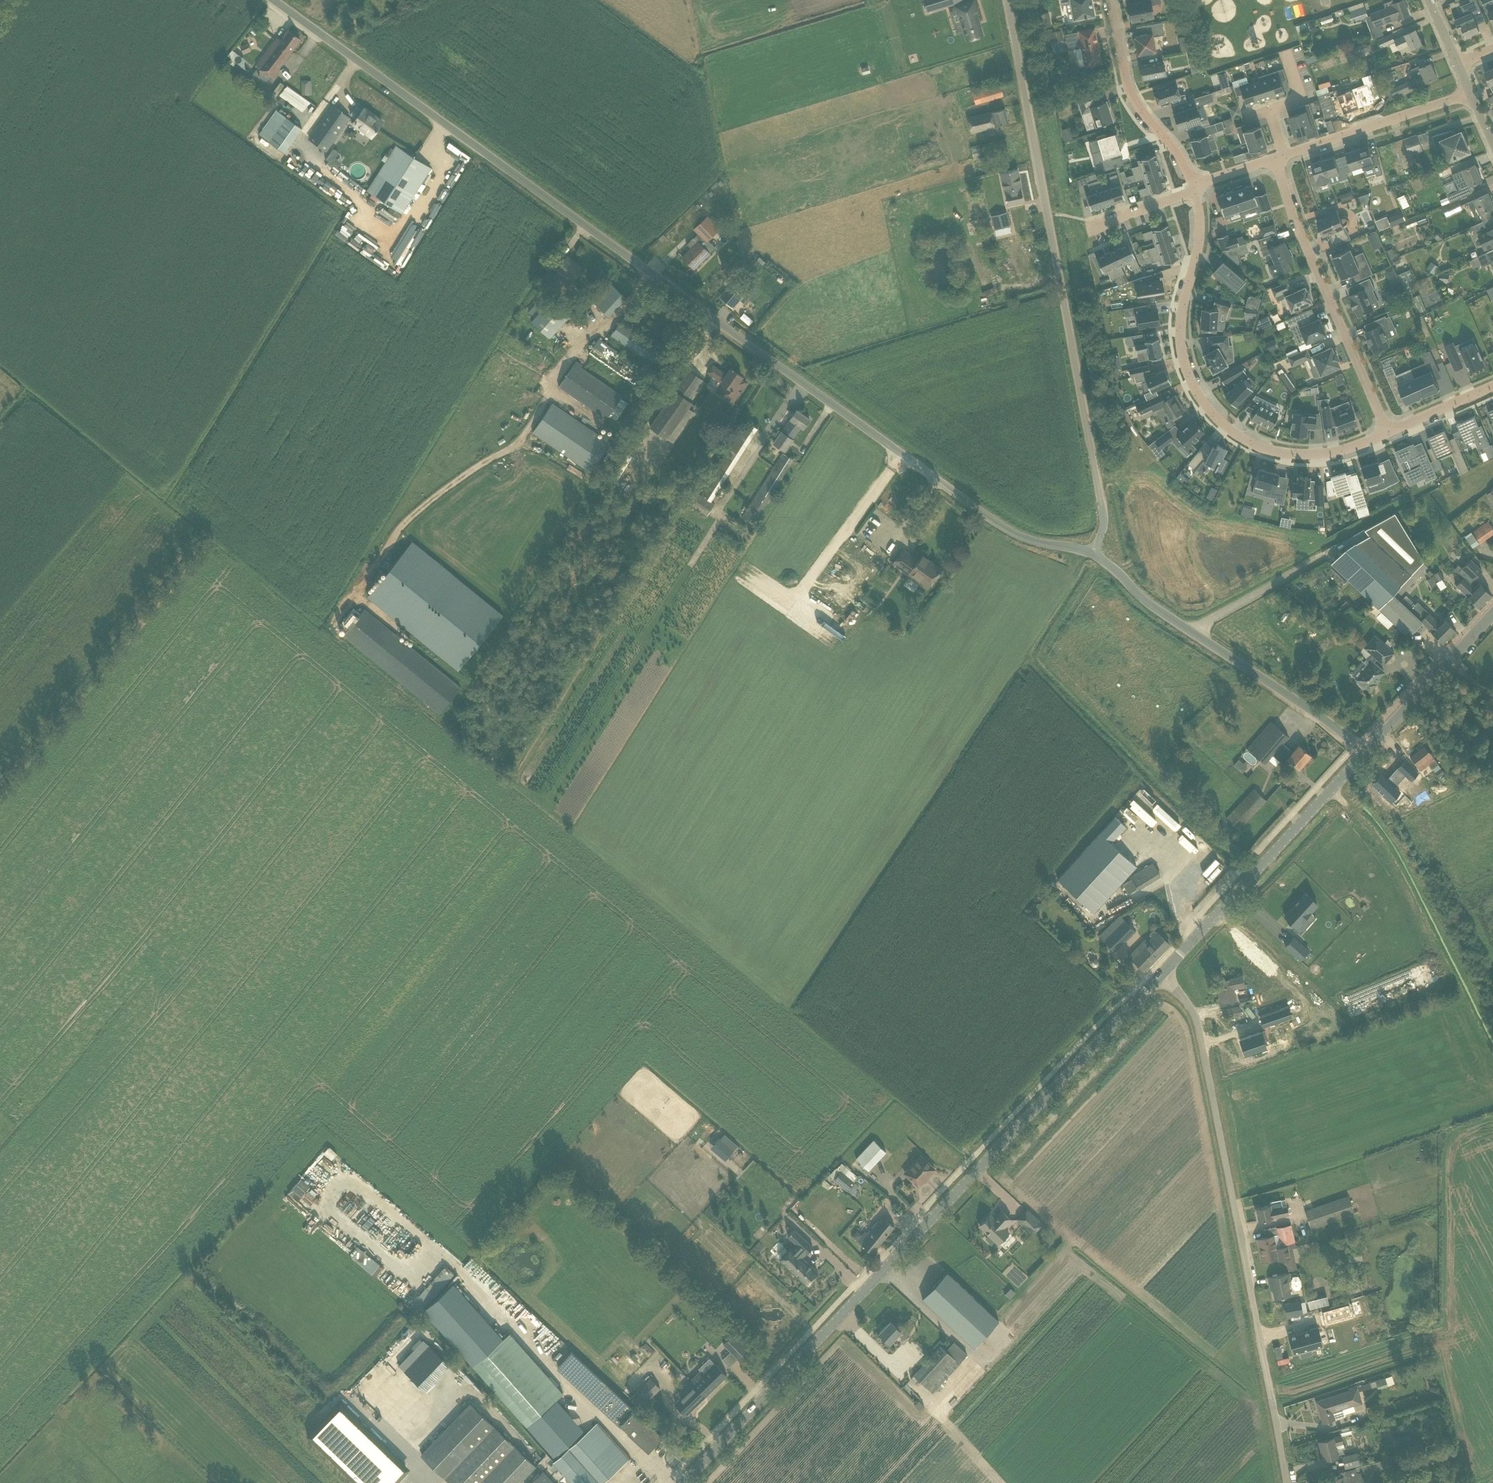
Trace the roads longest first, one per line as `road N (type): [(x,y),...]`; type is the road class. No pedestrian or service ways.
road 1 (unclassified): [(1092,552),(1017,536),(984,515),(271,0)]
road 2 (tertiary): [(686,1482),(1162,977)]
road 3 (unclassified): [(1092,552),(1104,520),(1007,0)]
road 4 (unclassified): [(1286,1482),(1208,1062),(1194,1018),(1162,977)]
road 5 (residential): [(1387,433),(1327,454),(1280,452),(1237,434),(1204,403),(1186,369),(1180,328),(1198,241),(1195,191)]
road 6 (unclassified): [(1361,756),(1150,607),(1092,552)]
road 7 (tertiary): [(1162,977),(1361,756)]
road 8 (residential): [(1387,433),(1274,159)]
road 9 (residential): [(1195,191),(1130,93),(1111,0)]
road 10 (tertiary): [(1361,756),(1492,613)]
road 11 (residential): [(1286,156),(1469,93)]

